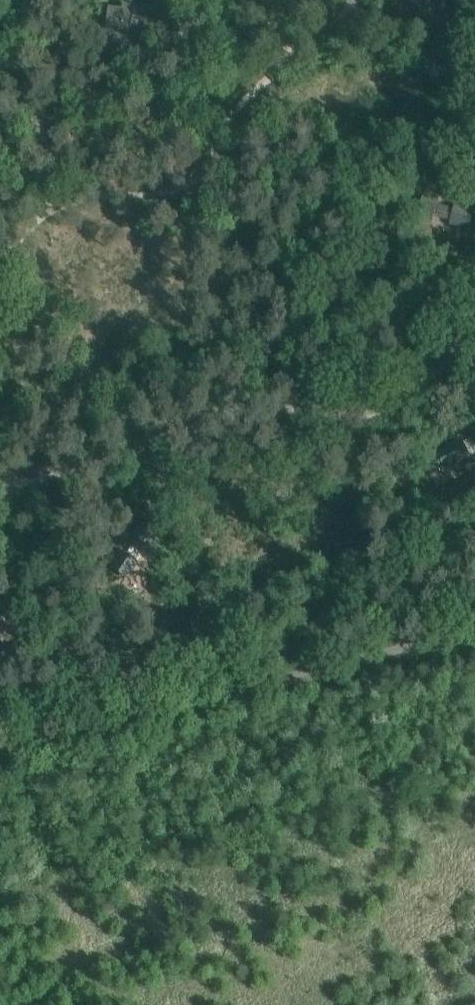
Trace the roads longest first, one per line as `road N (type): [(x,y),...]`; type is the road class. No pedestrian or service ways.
road 1 (track): [(0,756),(474,641)]

